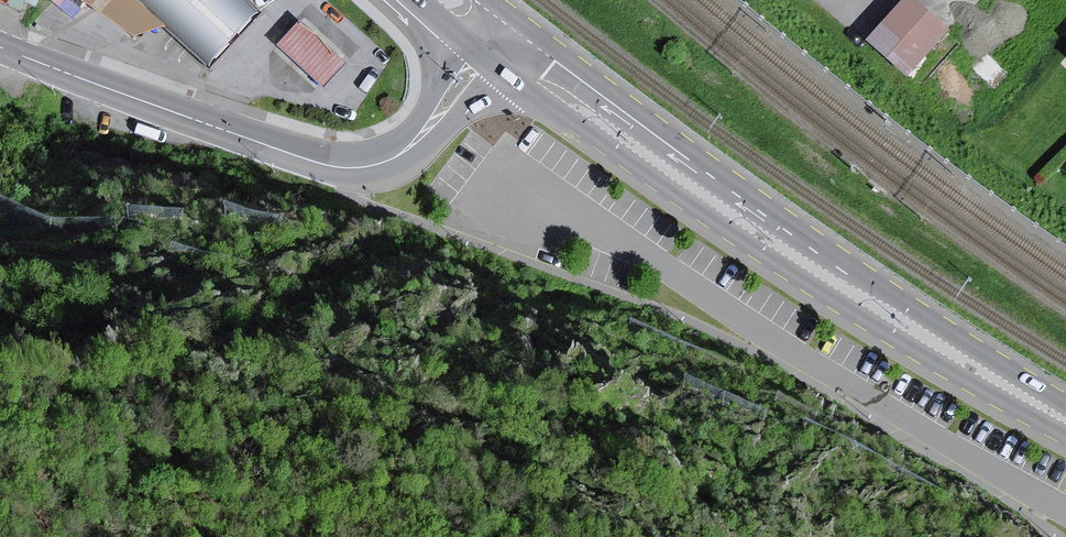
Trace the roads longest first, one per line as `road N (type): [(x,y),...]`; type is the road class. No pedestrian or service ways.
road 1 (primary): [(508,75),(823,292),(1065,430)]
road 2 (primary): [(1065,413),(765,207),(547,44)]
road 3 (tertiary): [(308,159),(0,46)]
road 4 (tertiary): [(308,159),(356,172),(397,165),(508,75)]
road 5 (tertiary): [(464,40),(392,153),(348,166),(308,159)]

